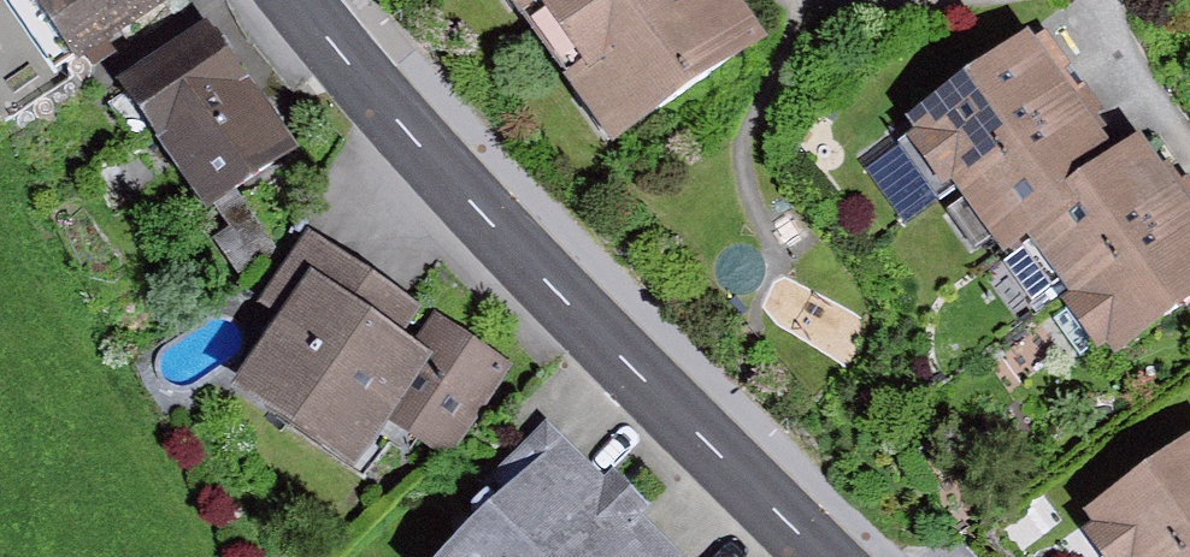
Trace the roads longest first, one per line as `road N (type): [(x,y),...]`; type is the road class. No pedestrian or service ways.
road 1 (tertiary): [(311,0),(468,190),(822,556)]

